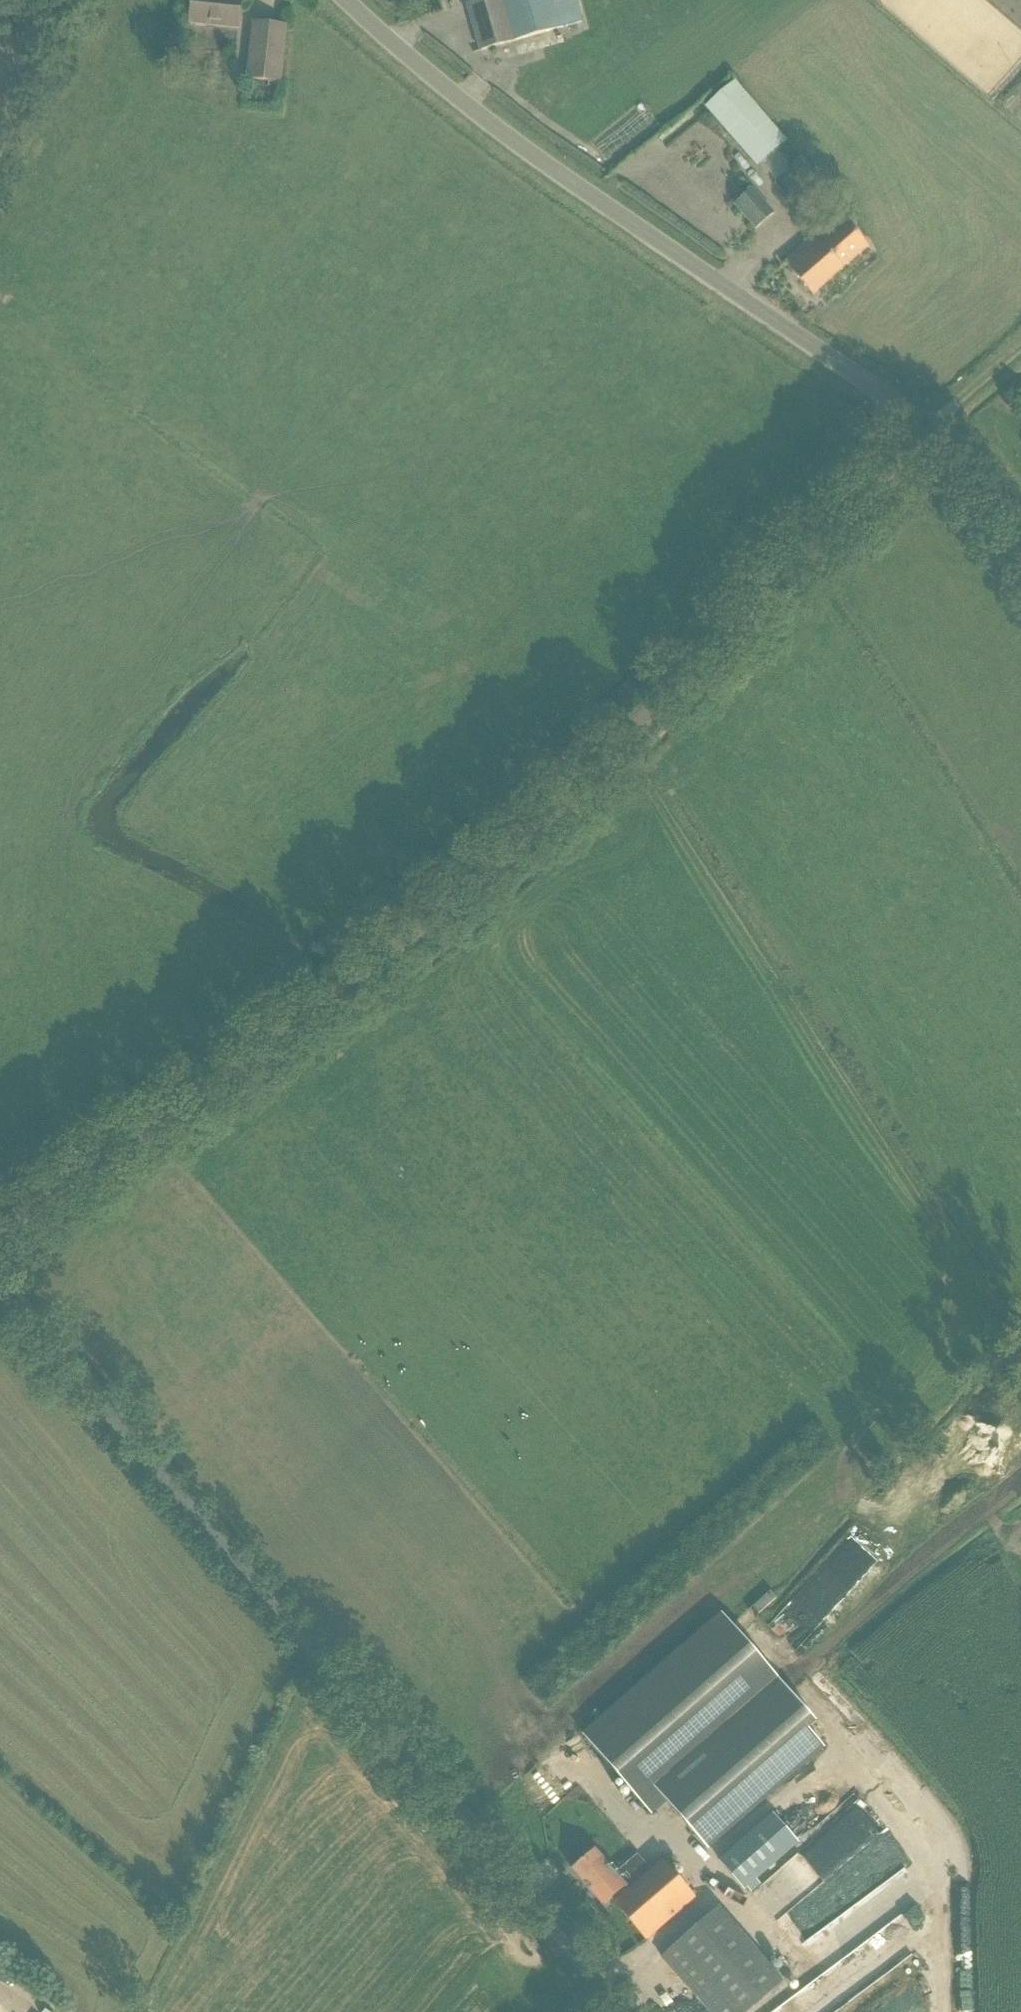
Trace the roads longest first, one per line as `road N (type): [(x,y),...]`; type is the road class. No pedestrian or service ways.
road 1 (unclassified): [(0,1210),(317,978),(474,850),(923,428)]
road 2 (unclassified): [(624,2011),(0,1270)]
road 3 (unclassified): [(923,428),(527,158),(340,0)]
road 4 (unclassified): [(1020,540),(963,456),(923,428)]
road 5 (unclassified): [(923,428),(1020,355)]

